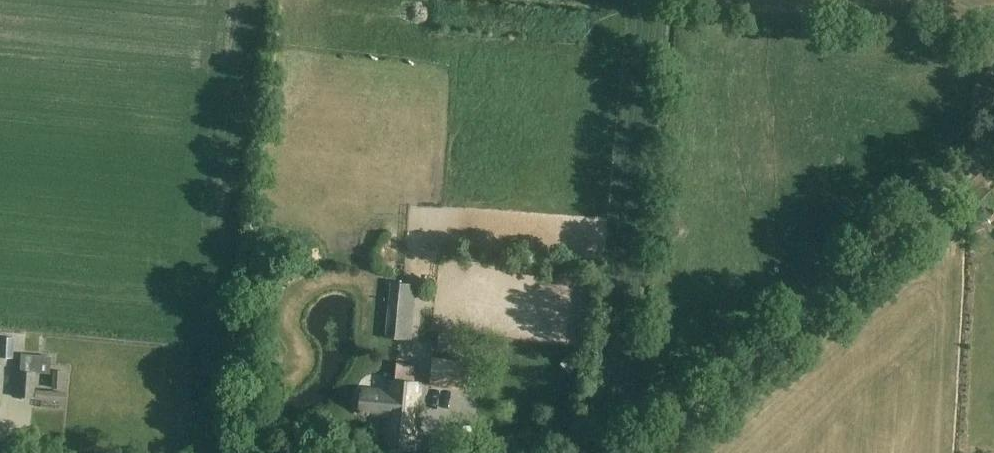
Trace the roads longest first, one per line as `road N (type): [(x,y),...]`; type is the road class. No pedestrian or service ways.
road 1 (unclassified): [(634,452),(707,400),(993,146)]
road 2 (track): [(622,452),(661,0)]

